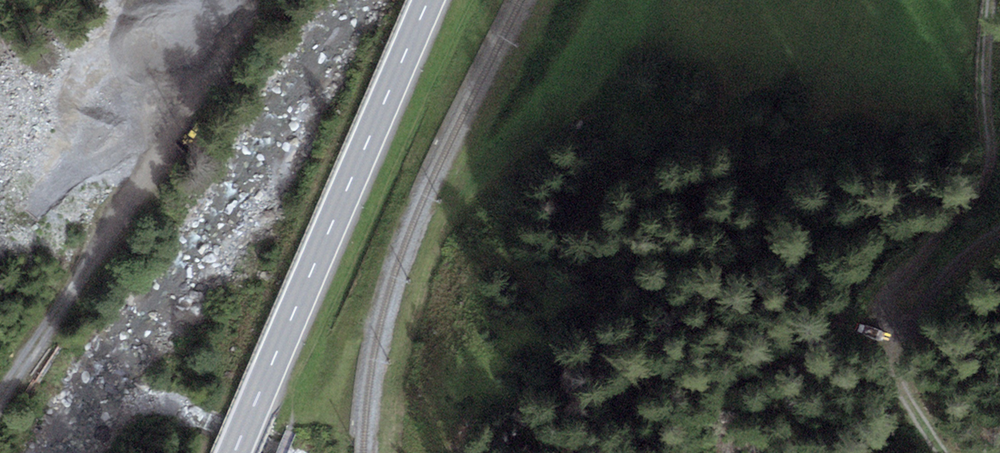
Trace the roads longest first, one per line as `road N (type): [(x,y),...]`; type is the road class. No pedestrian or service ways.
road 1 (track): [(992,0),(983,182),(970,206),(881,284),(864,320),(872,341),(908,339),(931,288),(999,230)]
road 2 (secondary): [(434,0),(240,452)]
road 3 (track): [(0,400),(68,294),(173,89),(245,0)]
road 4 (track): [(890,344),(916,418),(943,452)]

